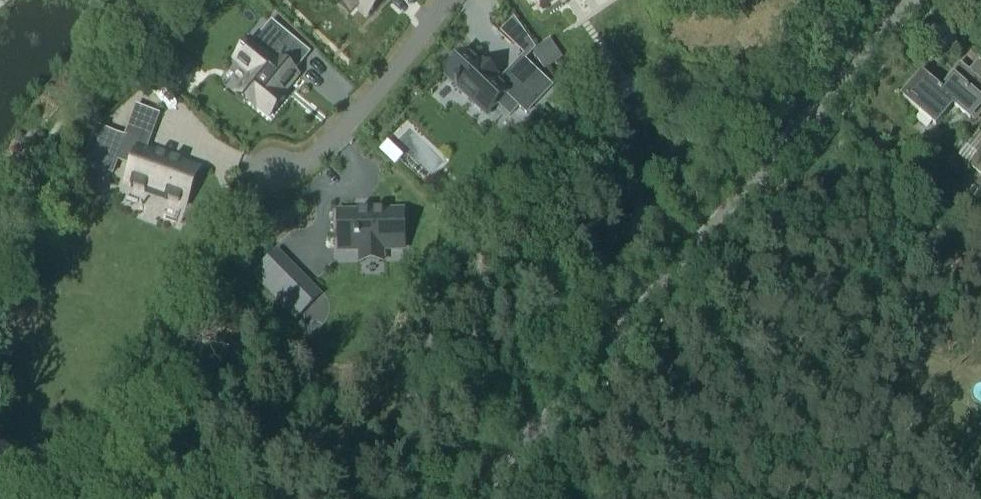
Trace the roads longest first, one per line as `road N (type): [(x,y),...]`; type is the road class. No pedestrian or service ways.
road 1 (tertiary): [(480,498),(910,0)]
road 2 (residential): [(439,0),(350,125),(298,158),(259,165)]

